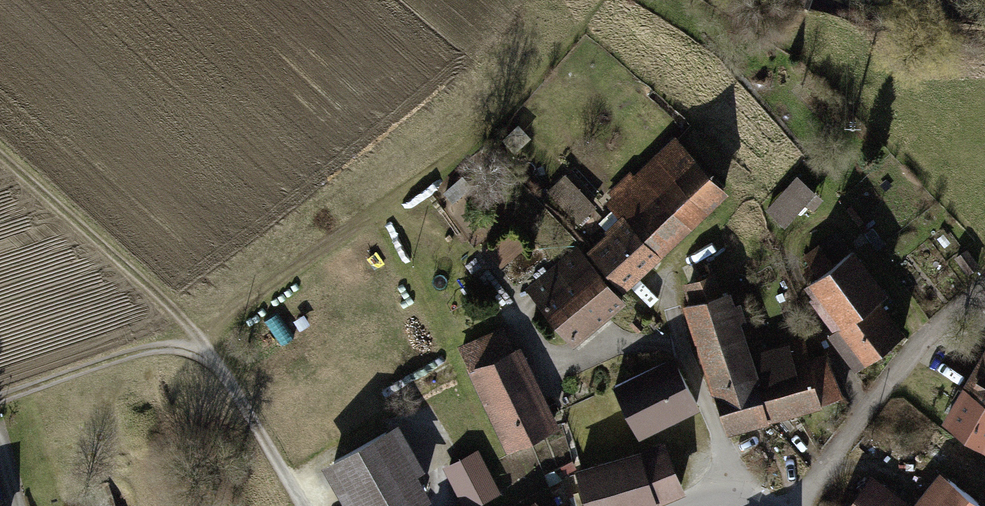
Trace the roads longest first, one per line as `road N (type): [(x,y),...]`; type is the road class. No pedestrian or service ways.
road 1 (residential): [(543,362),(636,342),(682,348),(720,437),(730,497)]
road 2 (residential): [(797,505),(924,340),(984,284)]
road 3 (track): [(0,156),(166,302),(210,355)]
road 4 (track): [(0,399),(154,349),(210,355)]
road 5 (track): [(210,355),(217,327),(234,309),(360,221)]
road 6 (residential): [(210,355),(304,505)]

